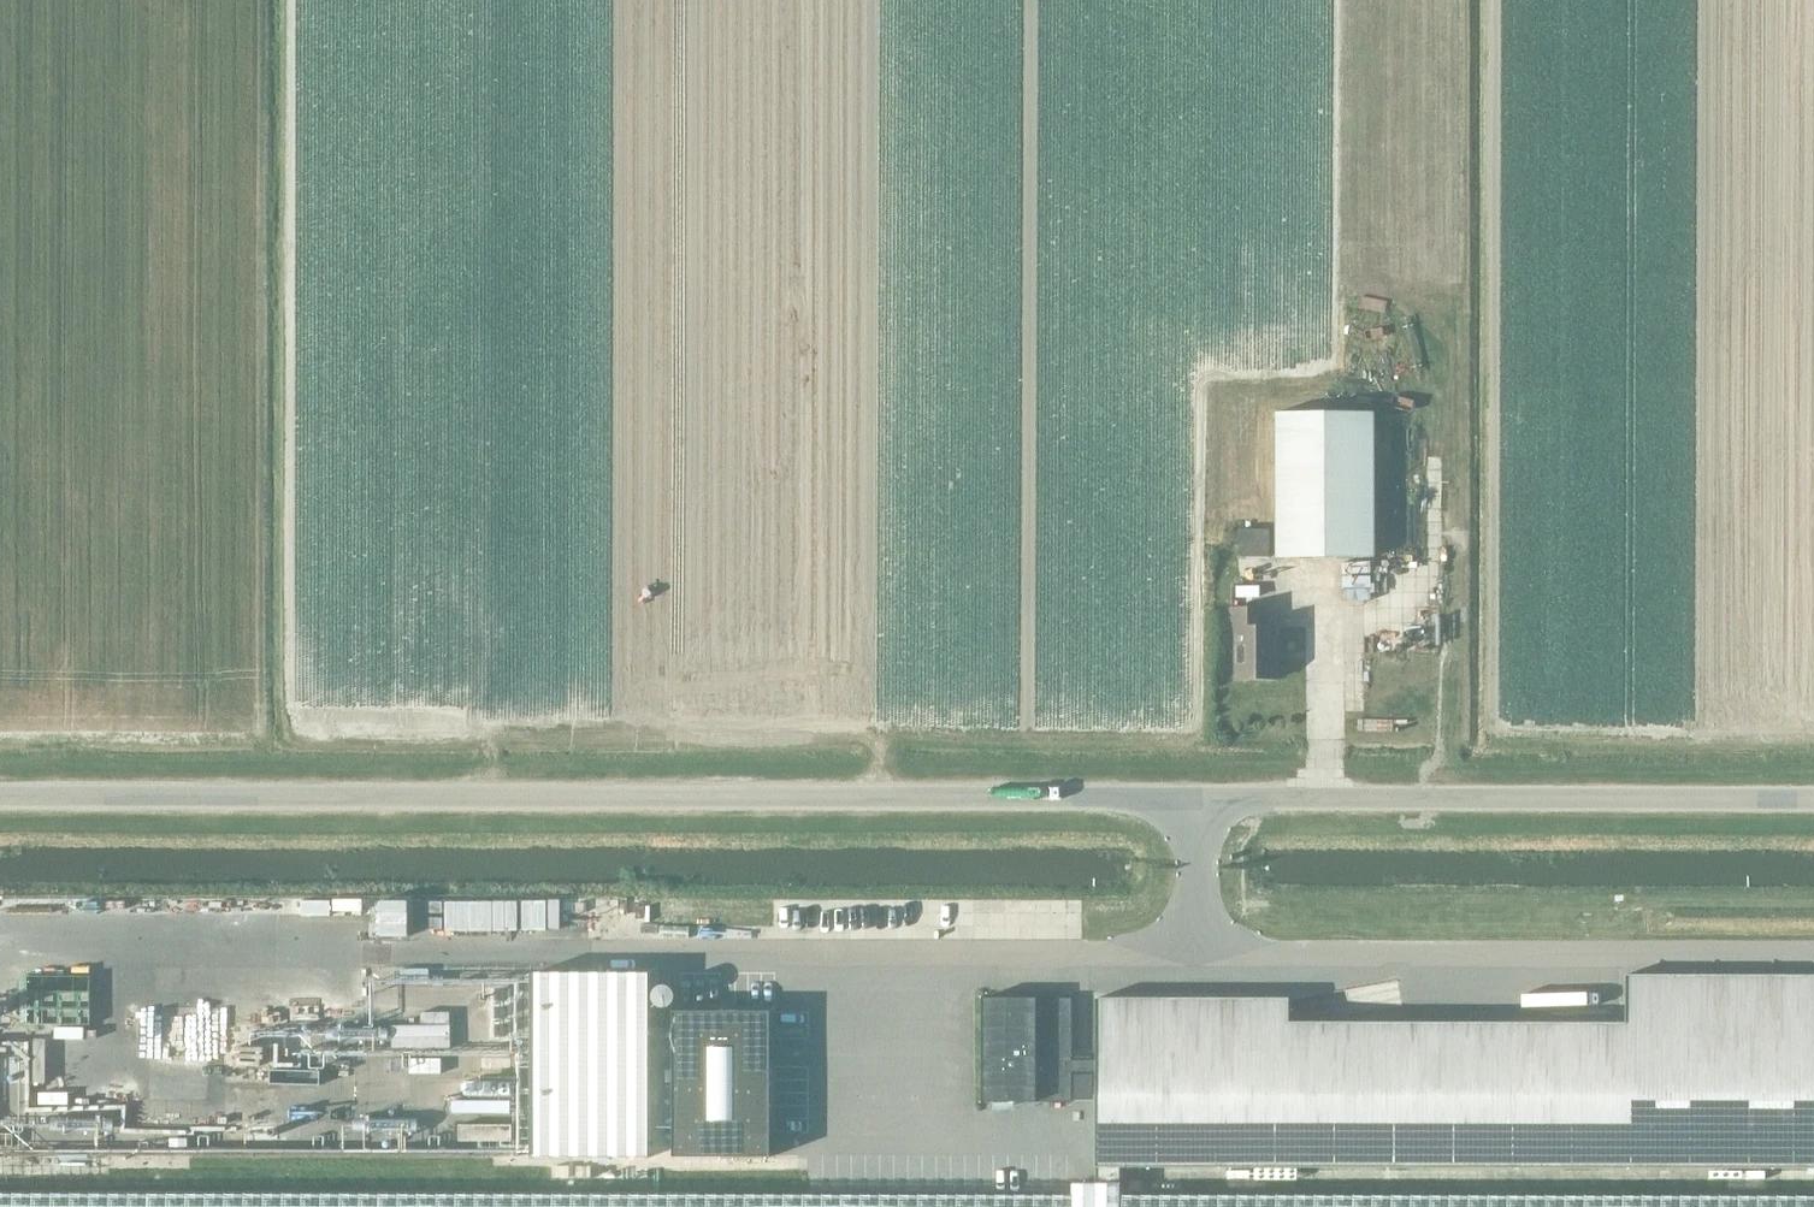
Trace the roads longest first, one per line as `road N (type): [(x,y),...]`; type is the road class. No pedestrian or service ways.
road 1 (unclassified): [(0,804),(1813,804)]

